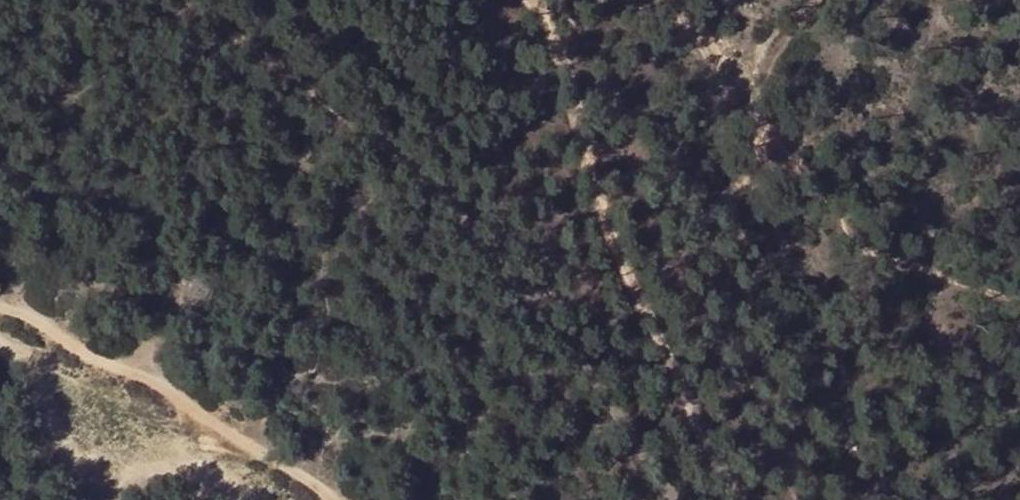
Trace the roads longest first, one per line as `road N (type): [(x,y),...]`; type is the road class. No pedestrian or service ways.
road 1 (track): [(682,499),(596,360),(449,181),(363,108),(205,0)]
road 2 (track): [(741,499),(585,178),(560,52),(530,0)]
road 3 (track): [(0,315),(34,320),(117,375),(205,415),(264,465),(339,499)]

